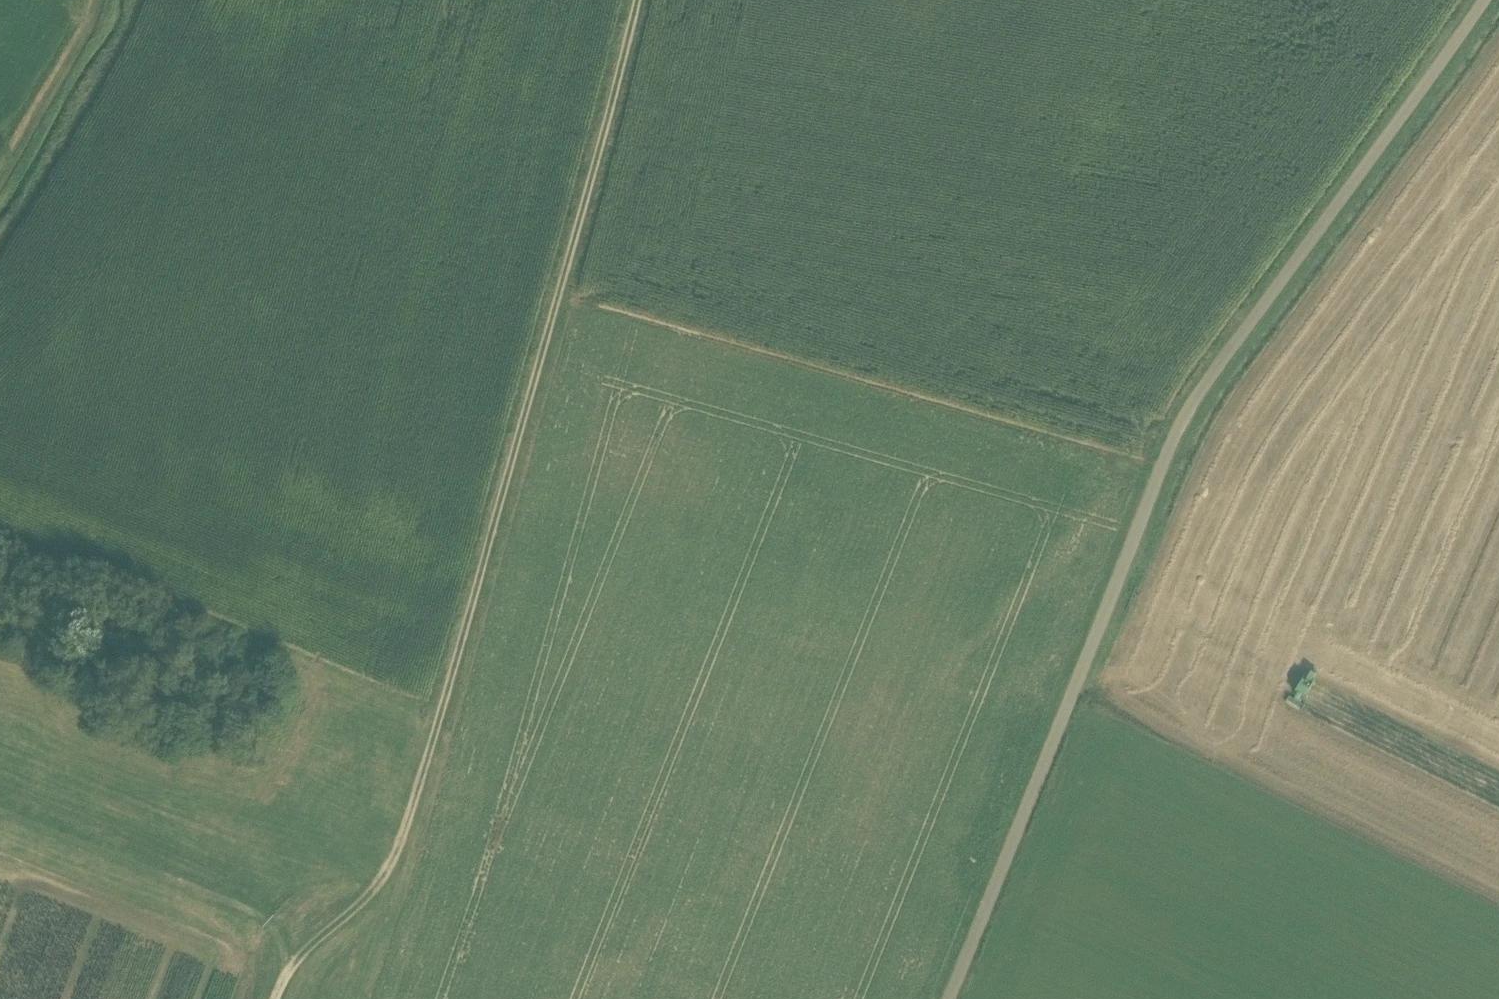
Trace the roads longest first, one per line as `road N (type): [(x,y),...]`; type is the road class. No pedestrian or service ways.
road 1 (unclassified): [(949,998),(1180,424),(1484,0)]
road 2 (track): [(275,998),(288,967),(398,867),(631,0)]
road 3 (track): [(288,967),(284,942),(260,917),(0,814)]
road 4 (track): [(0,184),(103,16),(104,0)]

